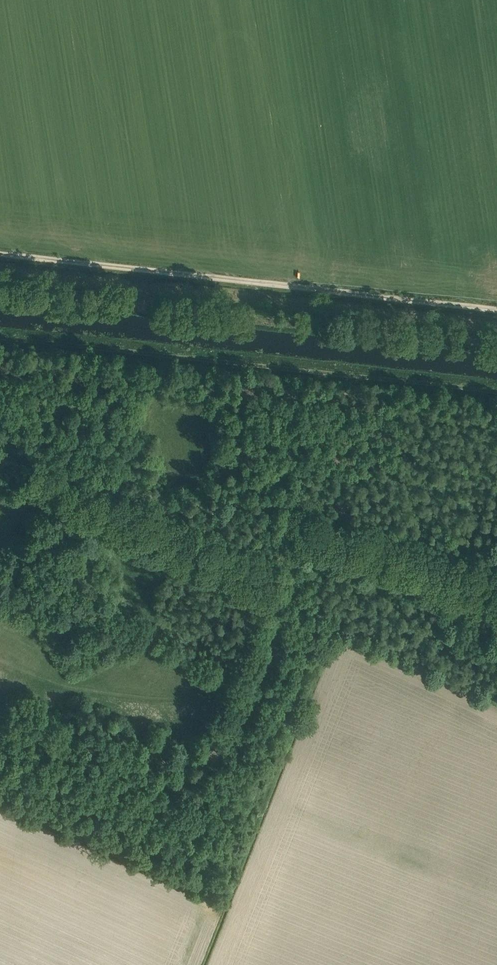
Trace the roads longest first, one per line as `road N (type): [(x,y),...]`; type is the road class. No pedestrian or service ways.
road 1 (track): [(496,345),(0,289)]
road 2 (track): [(0,338),(496,394)]

